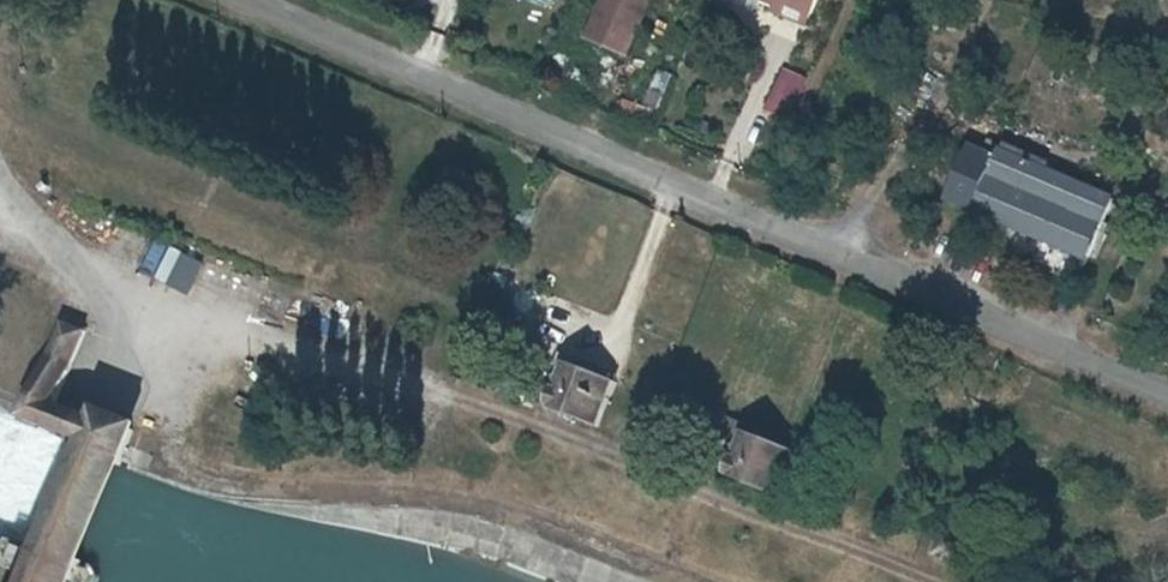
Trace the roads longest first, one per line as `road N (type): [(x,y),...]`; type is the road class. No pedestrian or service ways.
road 1 (residential): [(1167,388),(243,0)]

